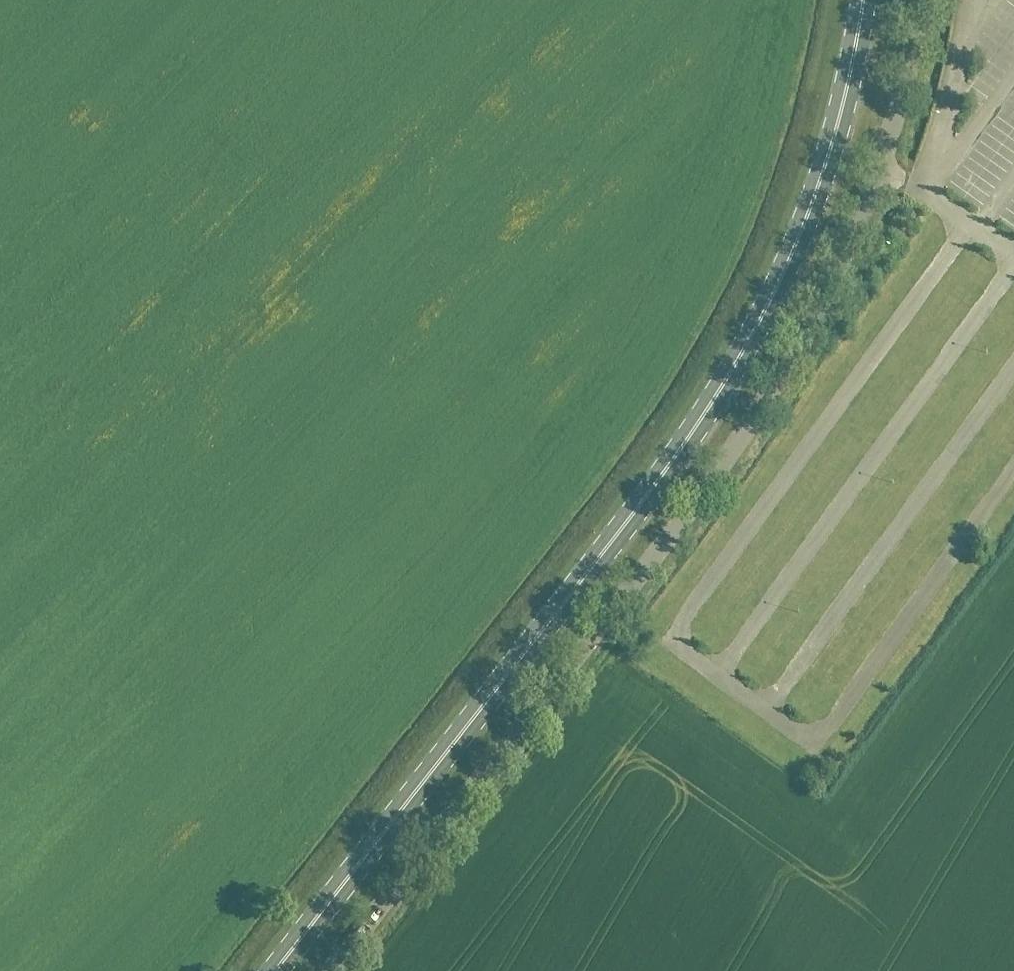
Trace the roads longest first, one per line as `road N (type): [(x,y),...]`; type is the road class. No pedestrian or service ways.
road 1 (unclassified): [(331,970),(789,360),(860,221),(896,116),(922,0)]
road 2 (primary): [(278,970),(679,452),(732,369),(811,211),(862,0)]

